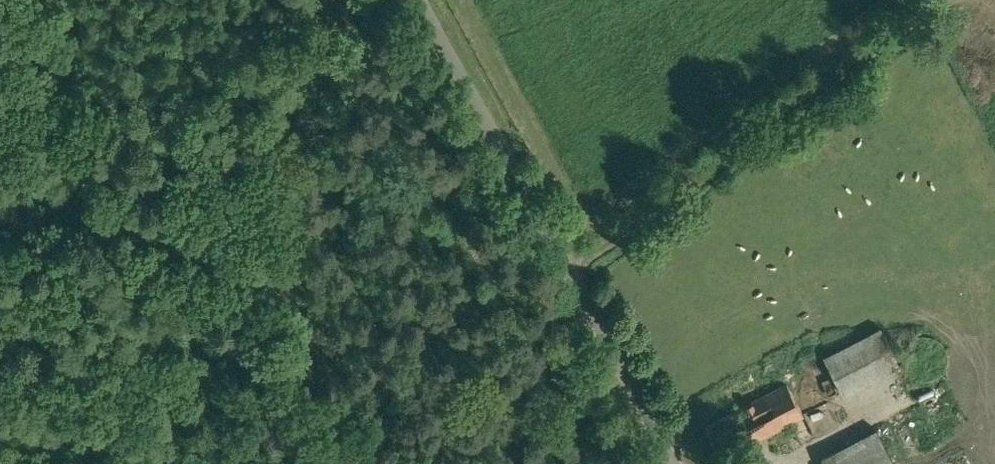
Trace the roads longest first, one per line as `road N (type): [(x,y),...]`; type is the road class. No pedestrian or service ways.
road 1 (unclassified): [(674,463),(421,0)]
road 2 (track): [(568,271),(940,0)]

